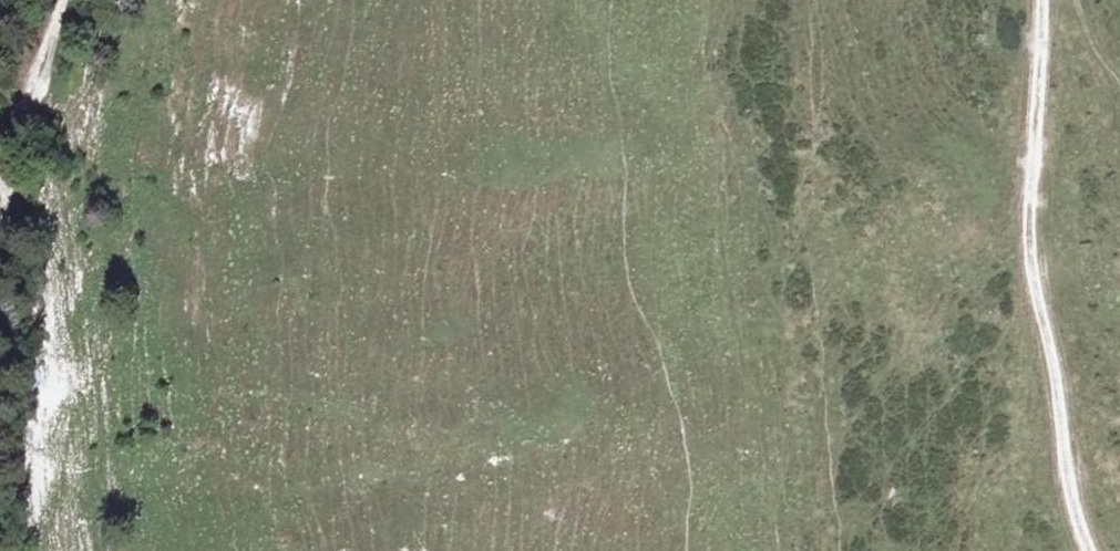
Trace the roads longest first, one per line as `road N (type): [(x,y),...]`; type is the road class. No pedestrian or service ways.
road 1 (track): [(1042,0),(1032,280),(1089,550)]

